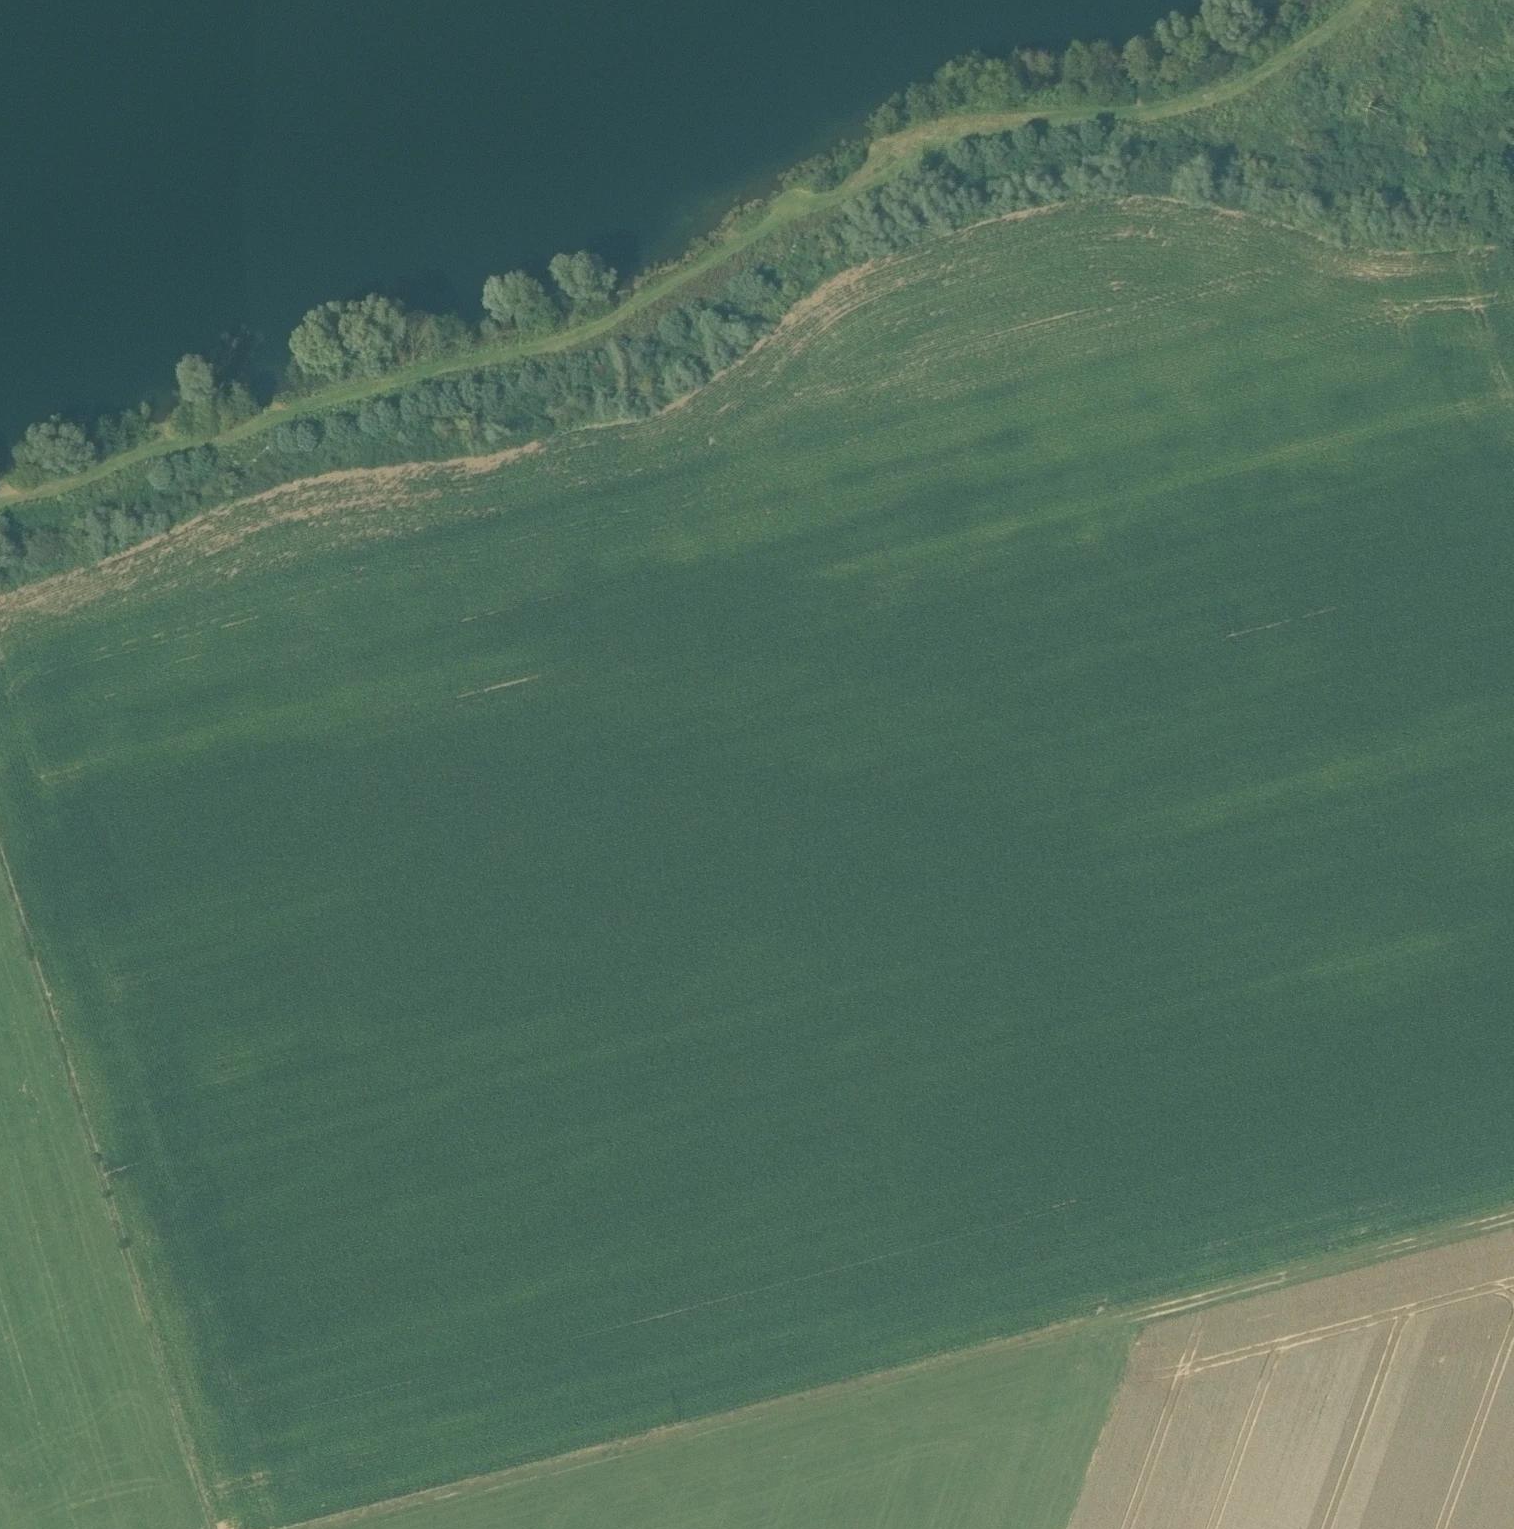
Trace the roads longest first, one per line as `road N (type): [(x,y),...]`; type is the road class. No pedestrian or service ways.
road 1 (track): [(1513,1222),(329,1528)]

